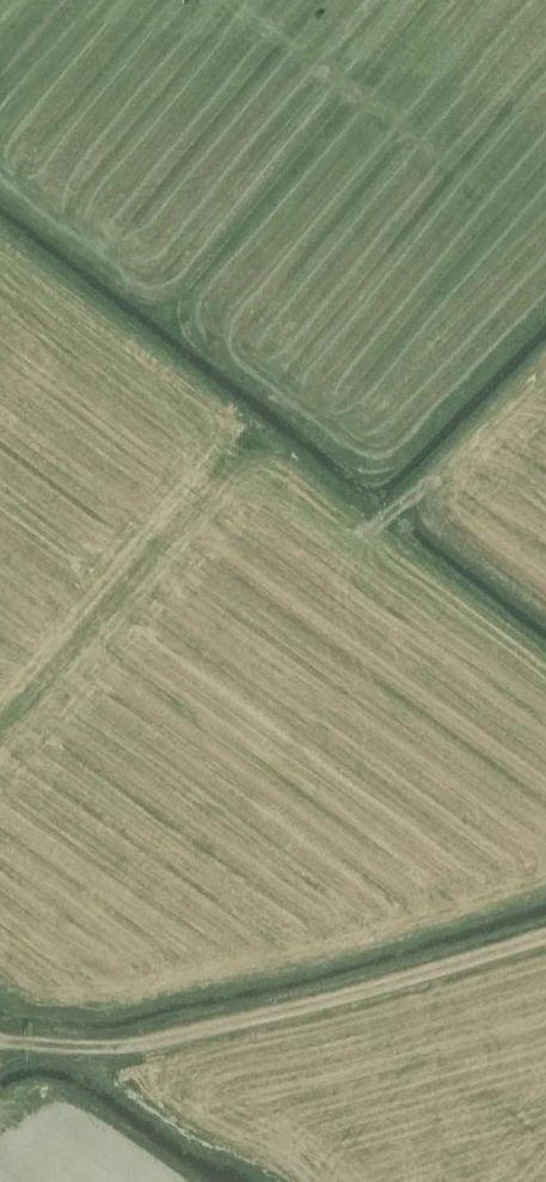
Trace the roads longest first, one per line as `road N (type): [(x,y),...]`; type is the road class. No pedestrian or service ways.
road 1 (track): [(545,948),(152,1052),(36,1053)]

